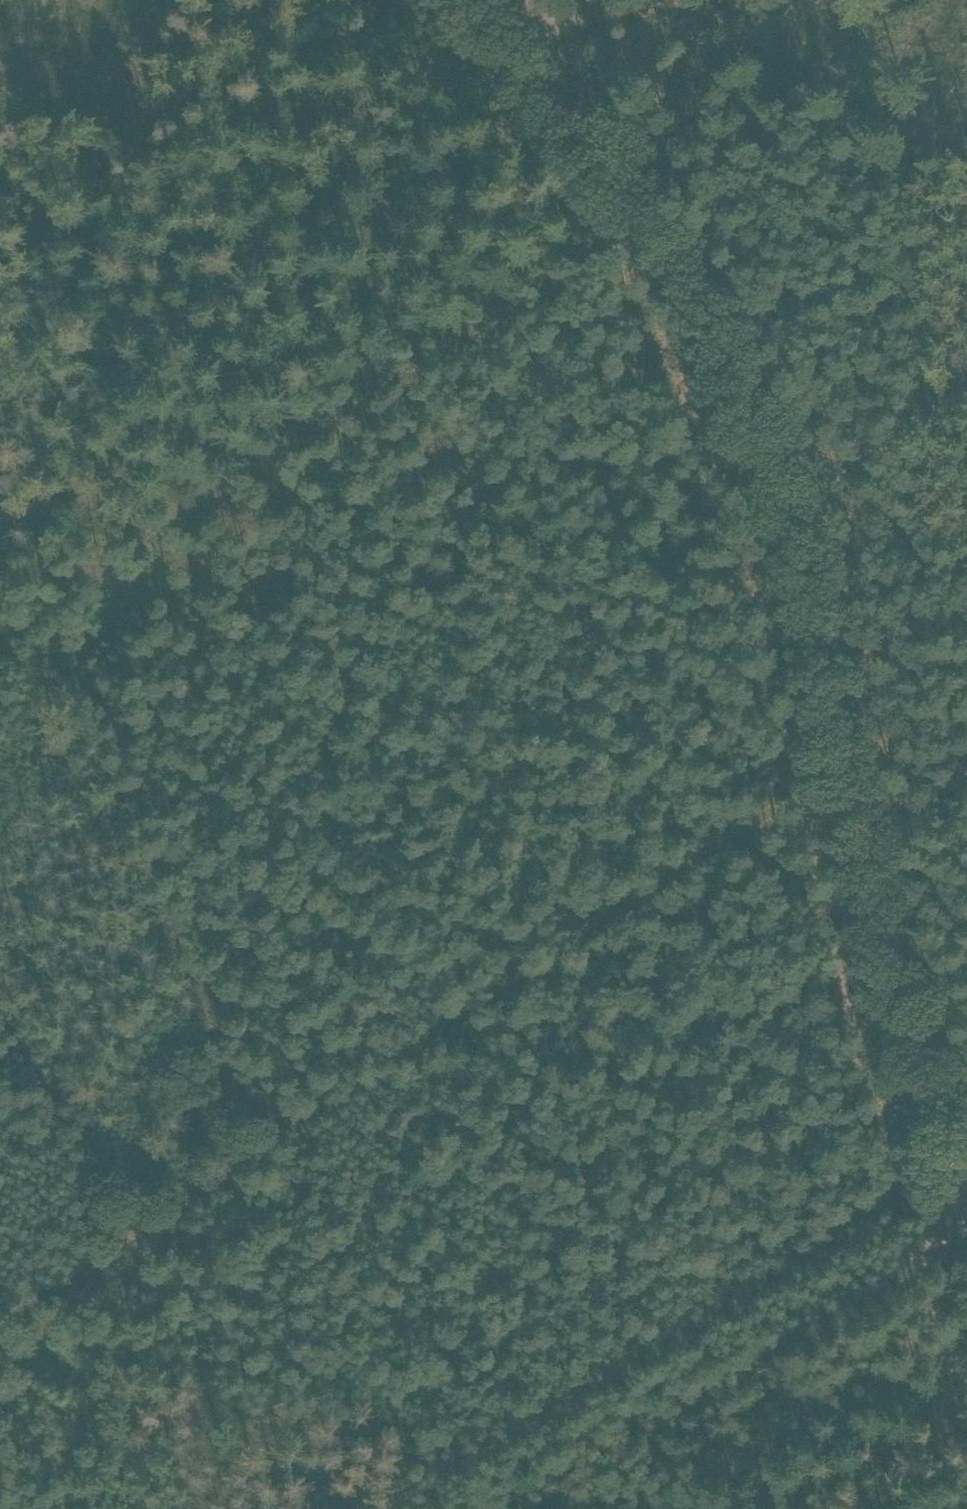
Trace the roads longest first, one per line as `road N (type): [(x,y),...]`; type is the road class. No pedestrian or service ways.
road 1 (track): [(0,1329),(120,1257),(753,818),(846,783)]
road 2 (track): [(456,0),(616,192),(707,318),(787,520),(846,783)]
road 3 (track): [(860,847),(966,1239)]
road 4 (track): [(966,368),(900,439),(787,520)]
road 5 (track): [(860,847),(966,788)]

